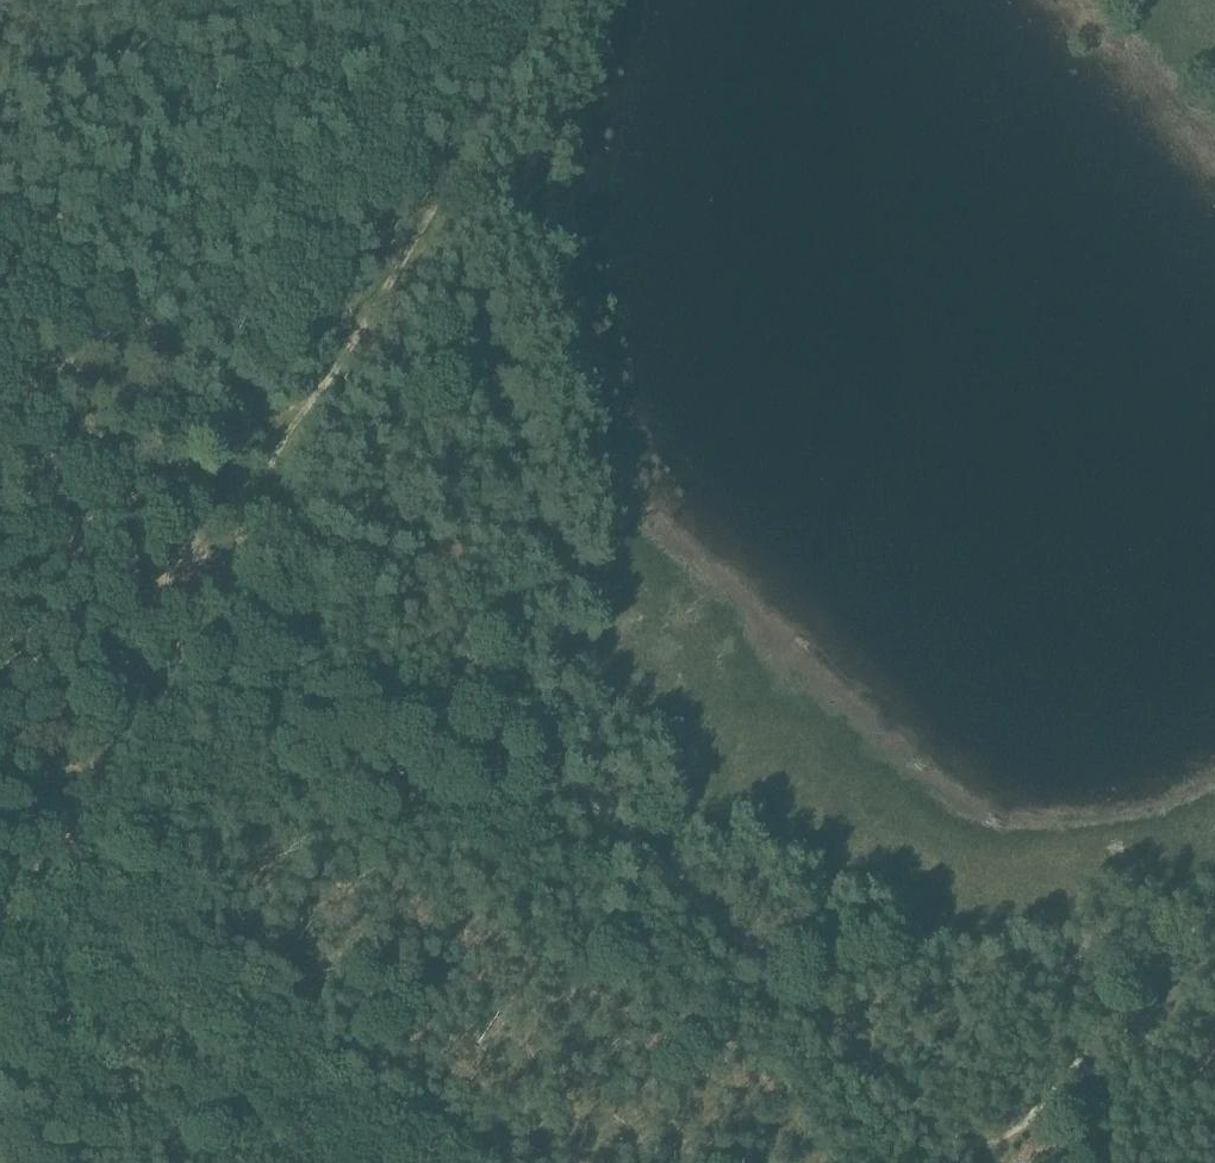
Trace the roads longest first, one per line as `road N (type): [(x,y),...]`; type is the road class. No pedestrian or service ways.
road 1 (track): [(997,1162),(268,524),(275,433),(0,186)]
road 2 (track): [(1214,929),(1017,1162)]

